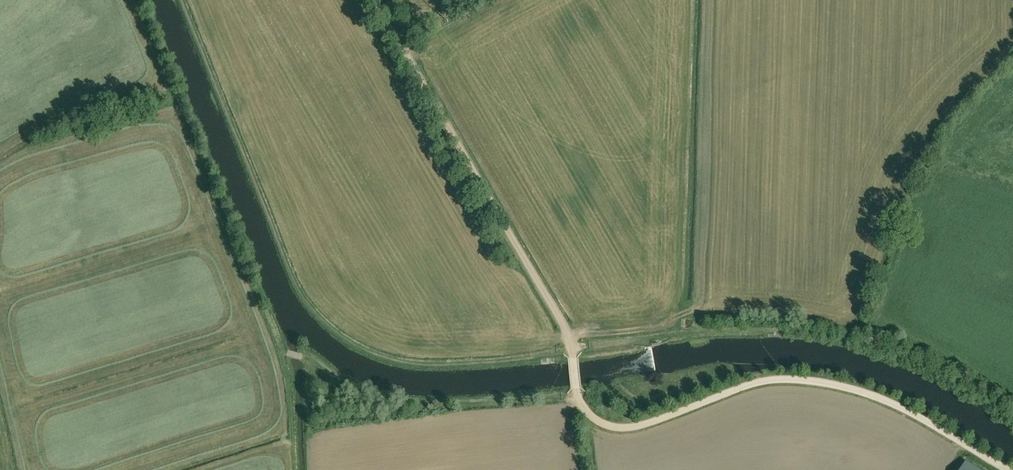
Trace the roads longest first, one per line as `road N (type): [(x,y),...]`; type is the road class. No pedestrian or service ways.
road 1 (track): [(577,396),(593,417),(623,429),(757,384),(825,385),(887,402),(1002,467)]
road 2 (track): [(378,0),(569,334),(577,396)]
road 3 (track): [(577,396),(371,393),(321,362),(282,352),(295,469)]

